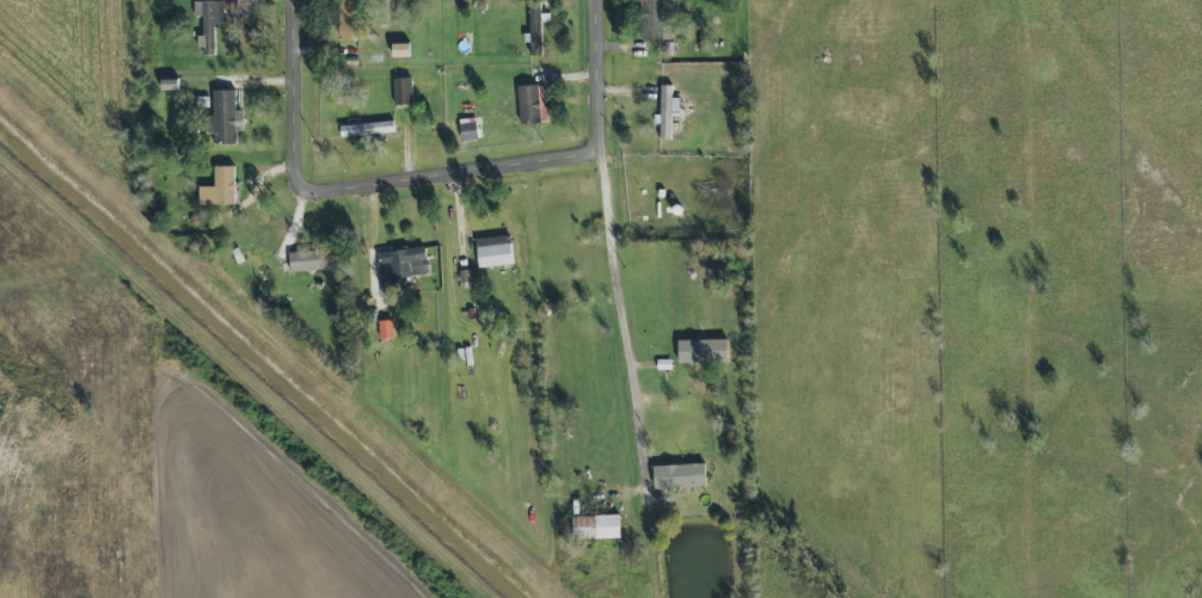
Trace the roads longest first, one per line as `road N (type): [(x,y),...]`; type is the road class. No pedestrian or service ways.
road 1 (track): [(561,597),(0,88)]
road 2 (track): [(496,597),(0,153)]
road 3 (residential): [(600,152),(305,201),(301,0)]
road 4 (residential): [(600,0),(600,152)]

